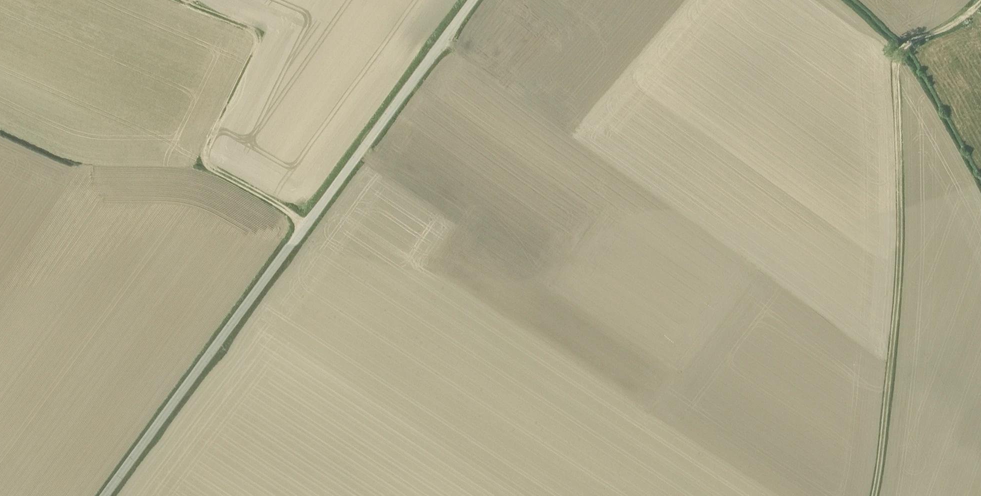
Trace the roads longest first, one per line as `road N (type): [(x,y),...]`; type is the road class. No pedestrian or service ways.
road 1 (unclassified): [(476,0),(106,495)]
road 2 (track): [(874,495),(897,279),(899,55),(978,0)]
road 3 (track): [(307,227),(204,164),(260,32),(184,0)]

